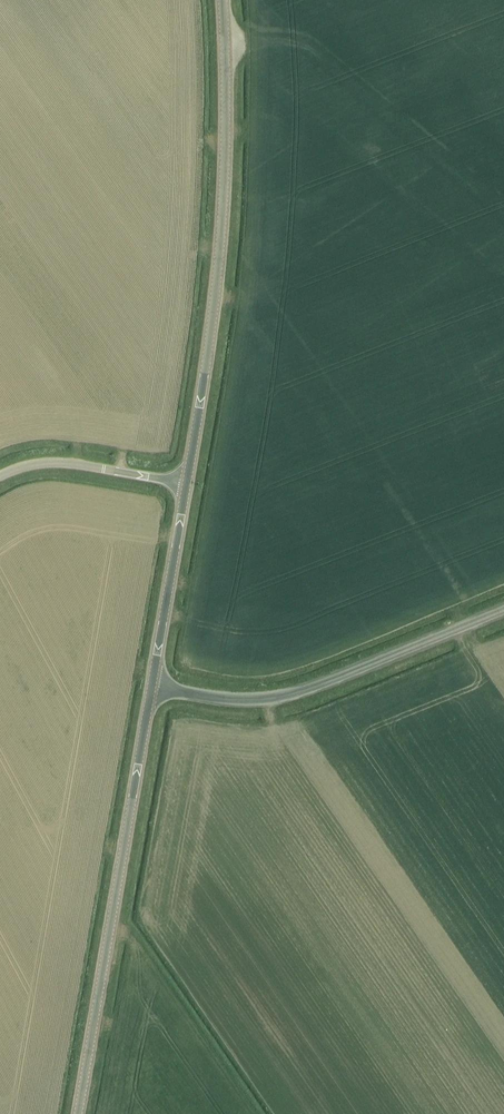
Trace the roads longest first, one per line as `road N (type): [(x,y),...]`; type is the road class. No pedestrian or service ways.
road 1 (tertiary): [(187,482),(222,216),(223,0)]
road 2 (tertiary): [(74,1113),(152,687)]
road 3 (unclassified): [(152,687),(228,700),(284,696),(503,607)]
road 4 (tertiary): [(152,687),(187,482)]
road 5 (unclassified): [(0,476),(48,463),(187,482)]

